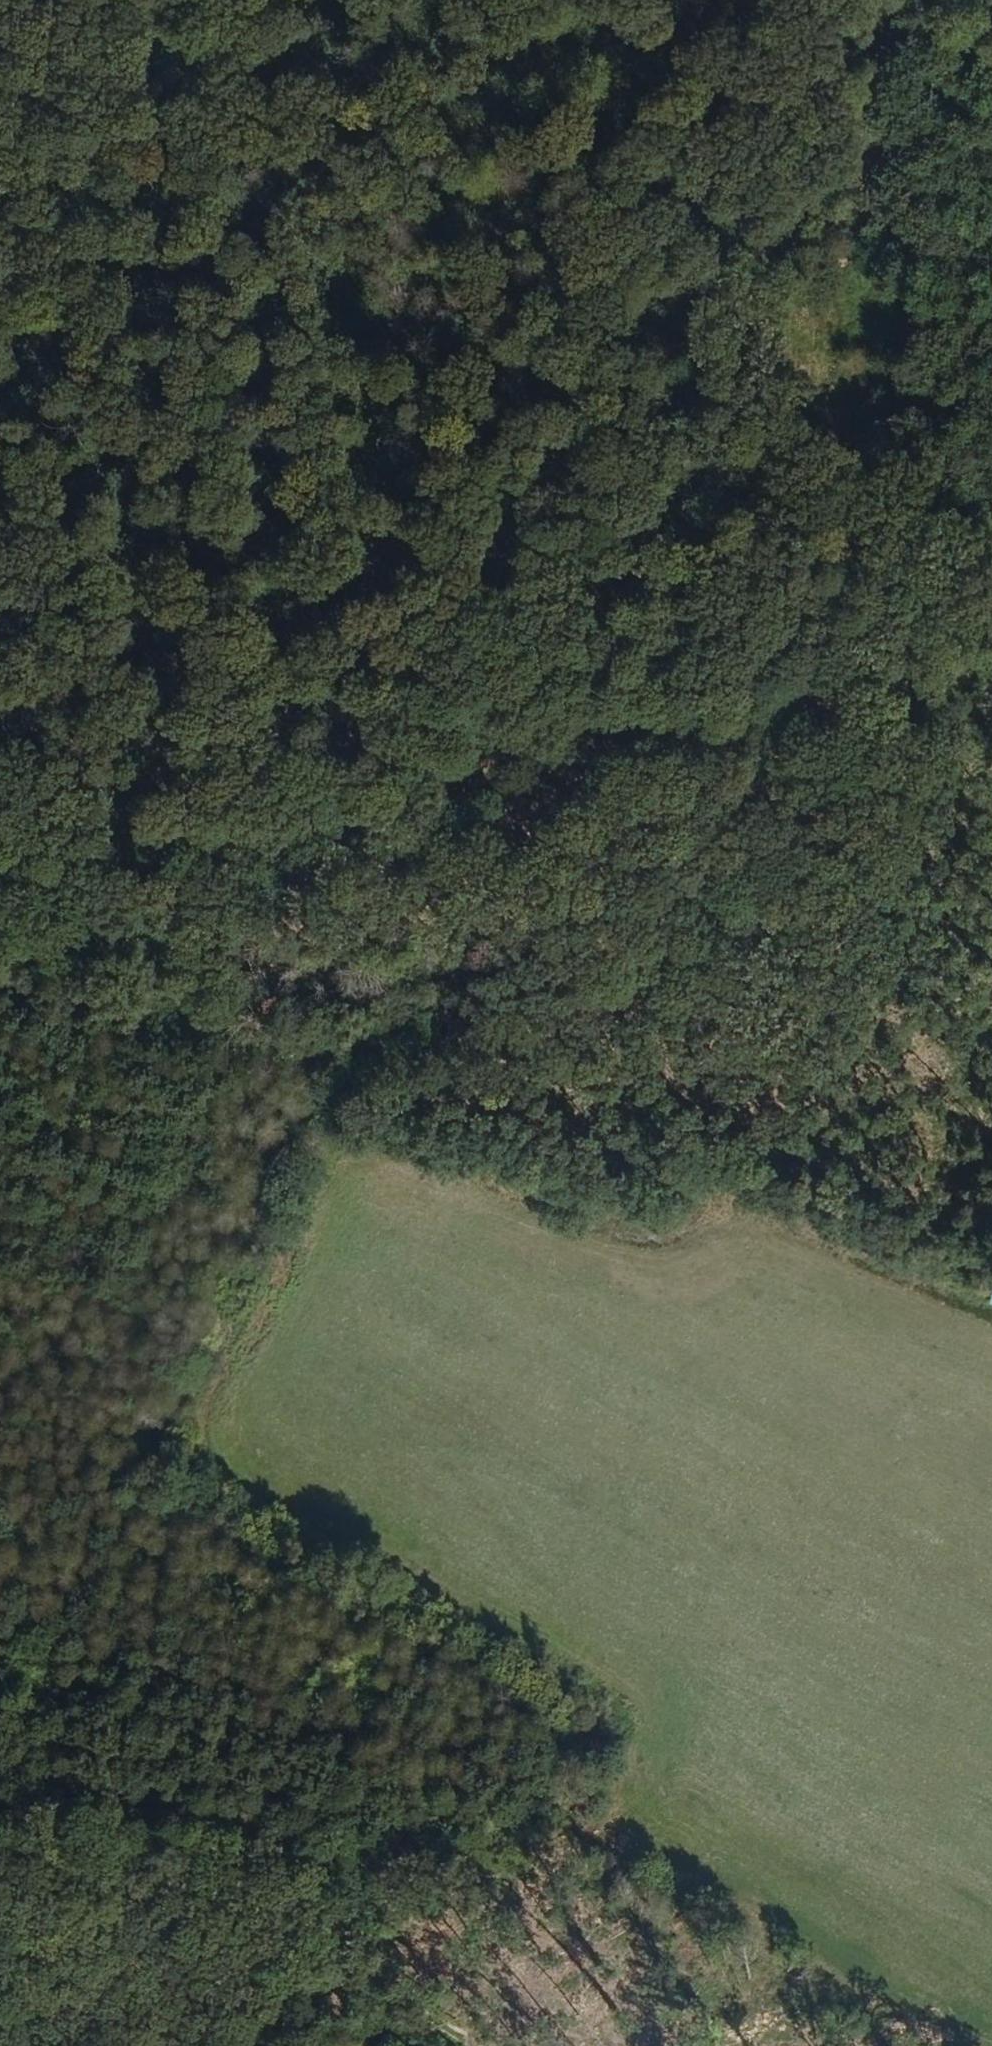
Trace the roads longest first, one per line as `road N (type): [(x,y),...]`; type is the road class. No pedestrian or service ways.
road 1 (track): [(0,1817),(85,1798),(284,1847),(320,1878),(335,1936),(334,2045)]

